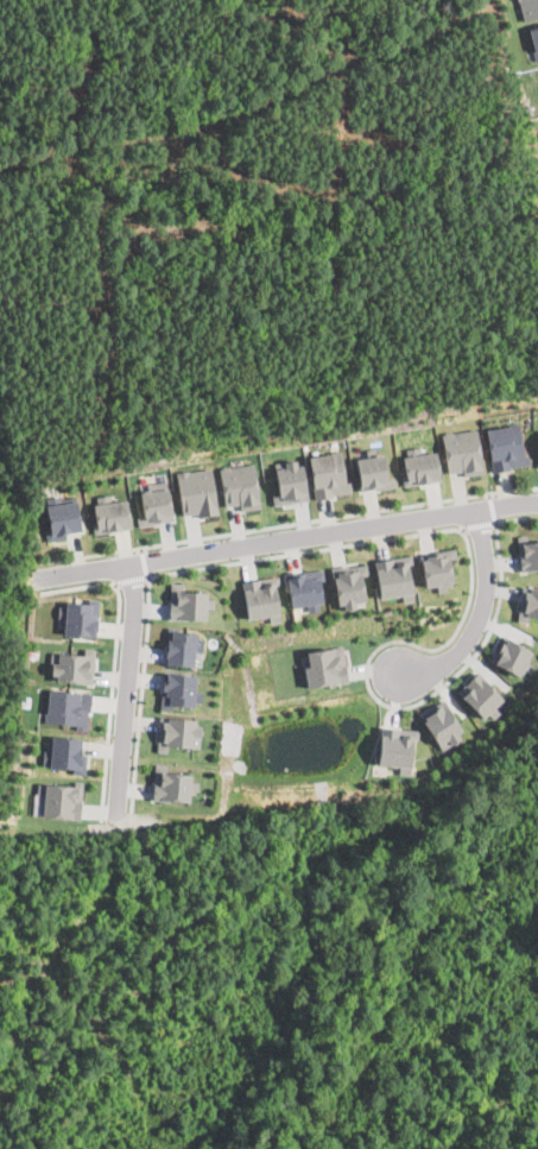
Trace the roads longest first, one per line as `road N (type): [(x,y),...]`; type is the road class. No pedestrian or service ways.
road 1 (residential): [(537,502),(32,580)]
road 2 (residential): [(129,562),(133,600),(113,817)]
road 3 (residential): [(398,674),(455,656),(474,629),(487,570),(479,509)]

